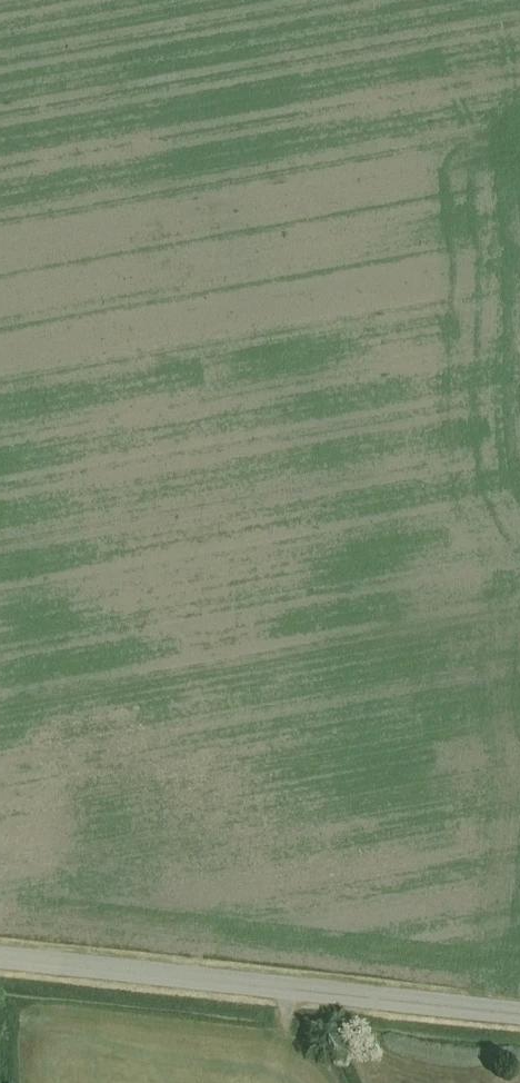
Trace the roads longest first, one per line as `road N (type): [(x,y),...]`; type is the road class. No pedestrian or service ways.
road 1 (tertiary): [(0,960),(519,1015)]

